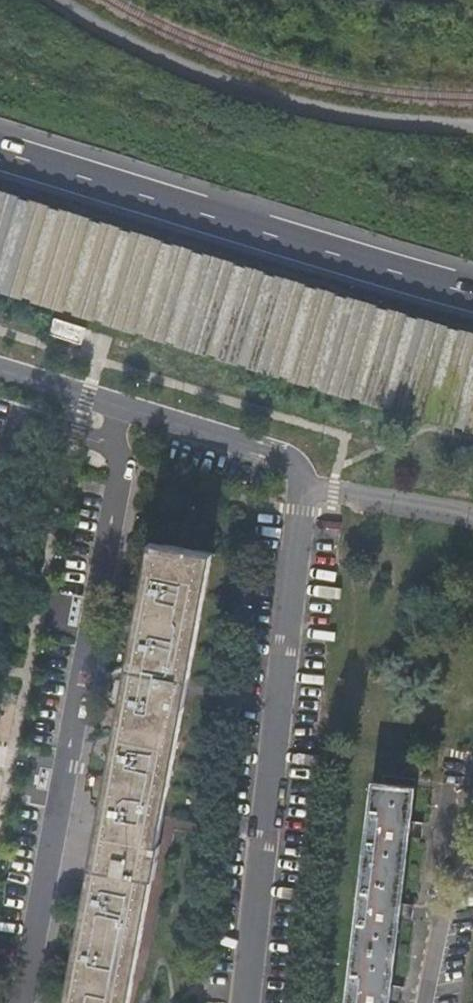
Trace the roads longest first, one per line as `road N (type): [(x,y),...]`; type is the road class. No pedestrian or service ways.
road 1 (residential): [(118,405),(285,456),(301,478),(244,1002)]
road 2 (residential): [(118,405),(123,464),(22,1002)]
road 3 (motorway): [(0,254),(472,398)]
road 4 (motorway): [(472,294),(0,152)]
road 5 (residential): [(0,370),(118,405)]

